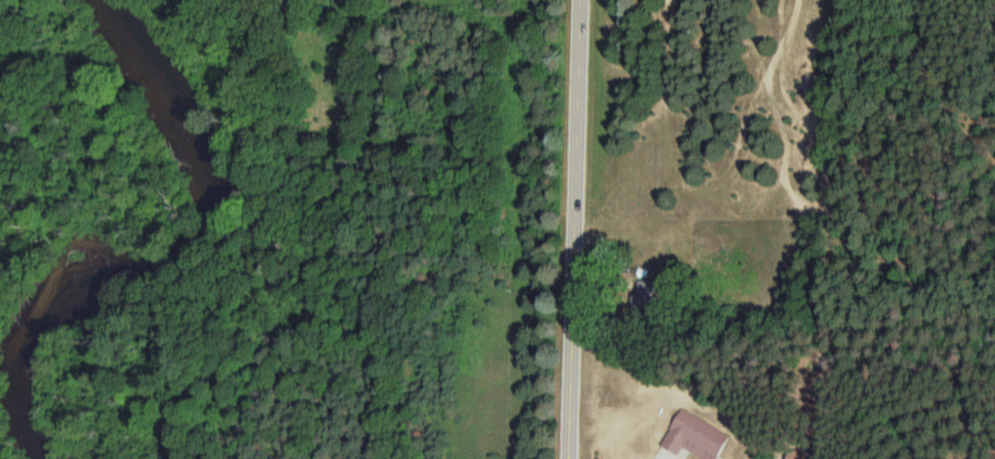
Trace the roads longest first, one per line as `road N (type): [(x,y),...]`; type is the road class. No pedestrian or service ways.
road 1 (tertiary): [(567,458),(578,0)]

